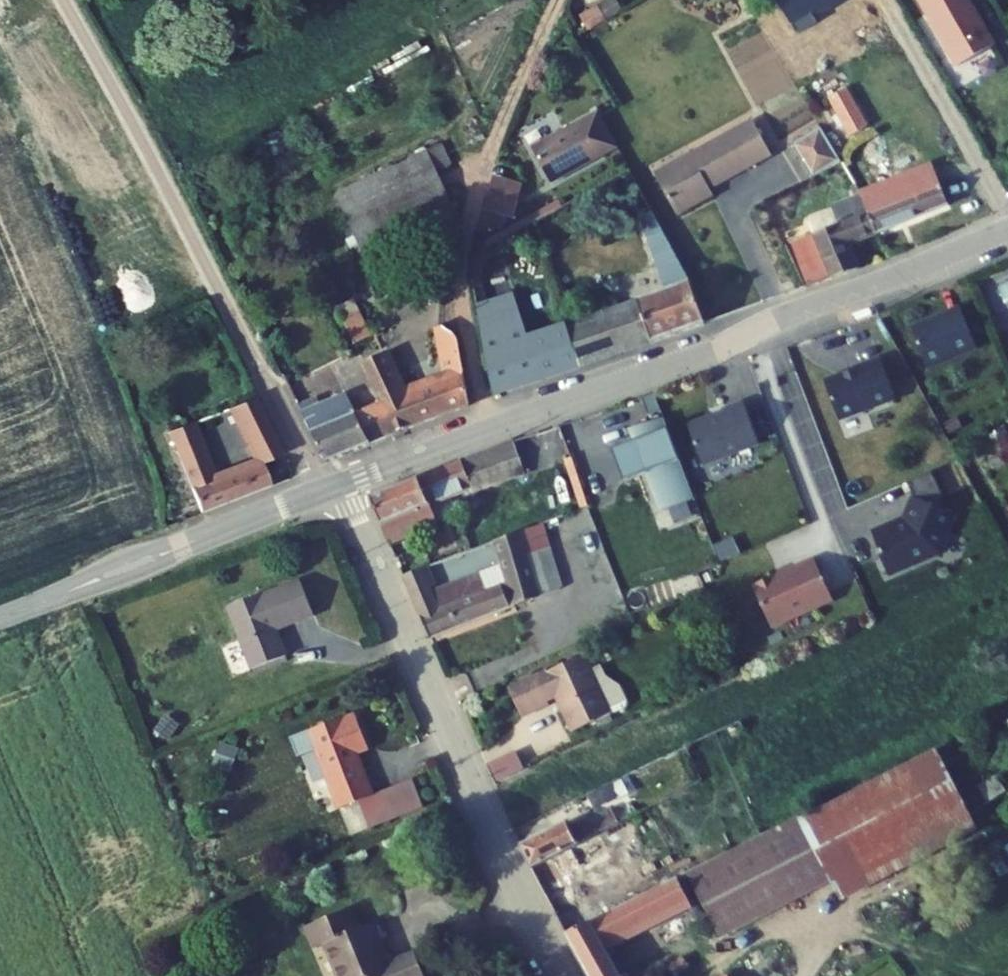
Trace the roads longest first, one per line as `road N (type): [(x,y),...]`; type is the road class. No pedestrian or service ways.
road 1 (residential): [(1007,230),(699,356),(341,485)]
road 2 (residential): [(564,975),(506,867),(341,485)]
road 3 (track): [(548,0),(464,225),(464,315),(488,431)]
road 4 (residential): [(341,485),(48,600)]

